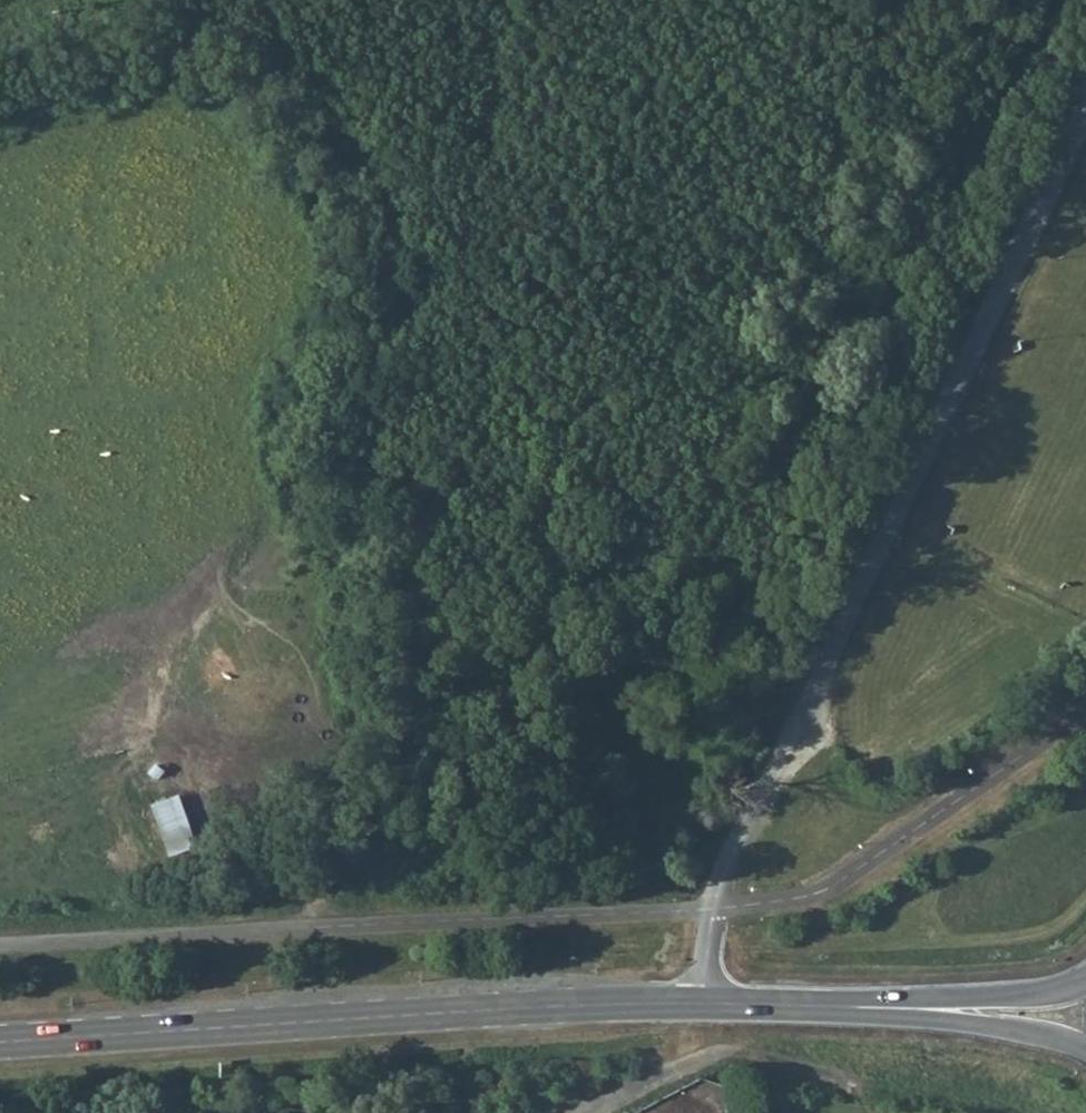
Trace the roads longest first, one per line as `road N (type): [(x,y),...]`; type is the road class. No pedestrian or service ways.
road 1 (tertiary): [(0,1042),(583,1003),(898,1006)]
road 2 (track): [(1023,1112),(999,1094),(848,1083),(713,1056),(592,1112)]
road 3 (tertiary): [(898,1006),(1085,1050)]
road 4 (tertiary): [(1085,981),(898,1006)]

